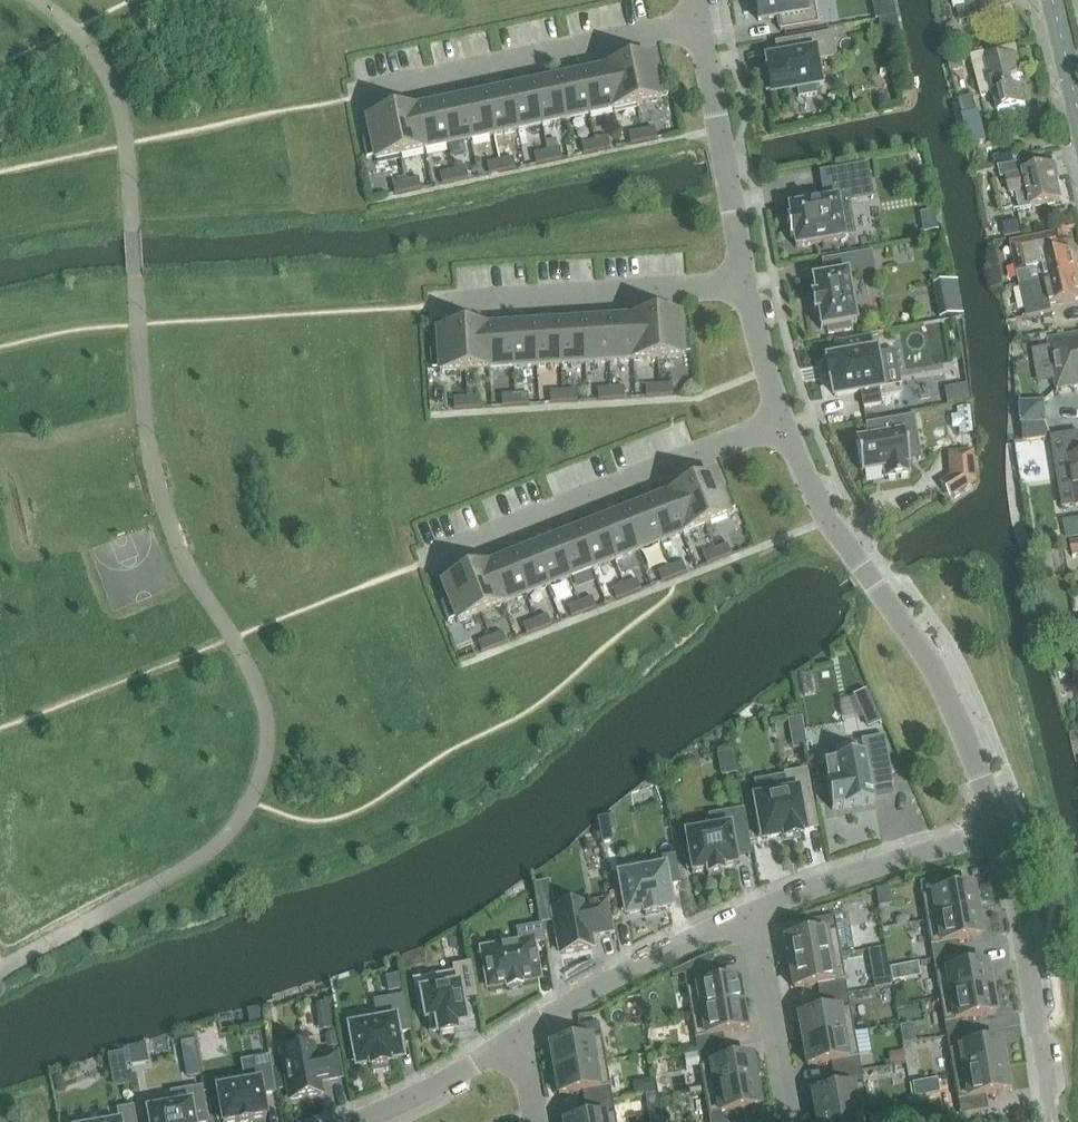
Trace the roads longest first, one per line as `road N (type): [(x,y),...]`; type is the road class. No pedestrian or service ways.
road 1 (residential): [(783,424),(827,519),(929,652),(999,831)]
road 2 (residential): [(783,424),(424,563)]
road 3 (residential): [(699,20),(359,96)]
road 4 (residential): [(746,282),(433,306)]
road 5 (residential): [(999,831),(1010,857),(1052,1121)]
road 6 (residential): [(699,20),(746,282)]
road 7 (residential): [(999,831),(750,912)]
road 8 (residential): [(750,912),(612,979),(520,1035)]
road 9 (residential): [(750,912),(789,1121)]
road 10 (residential): [(520,1035),(345,1121)]
road 11 (residential): [(746,282),(783,424)]

